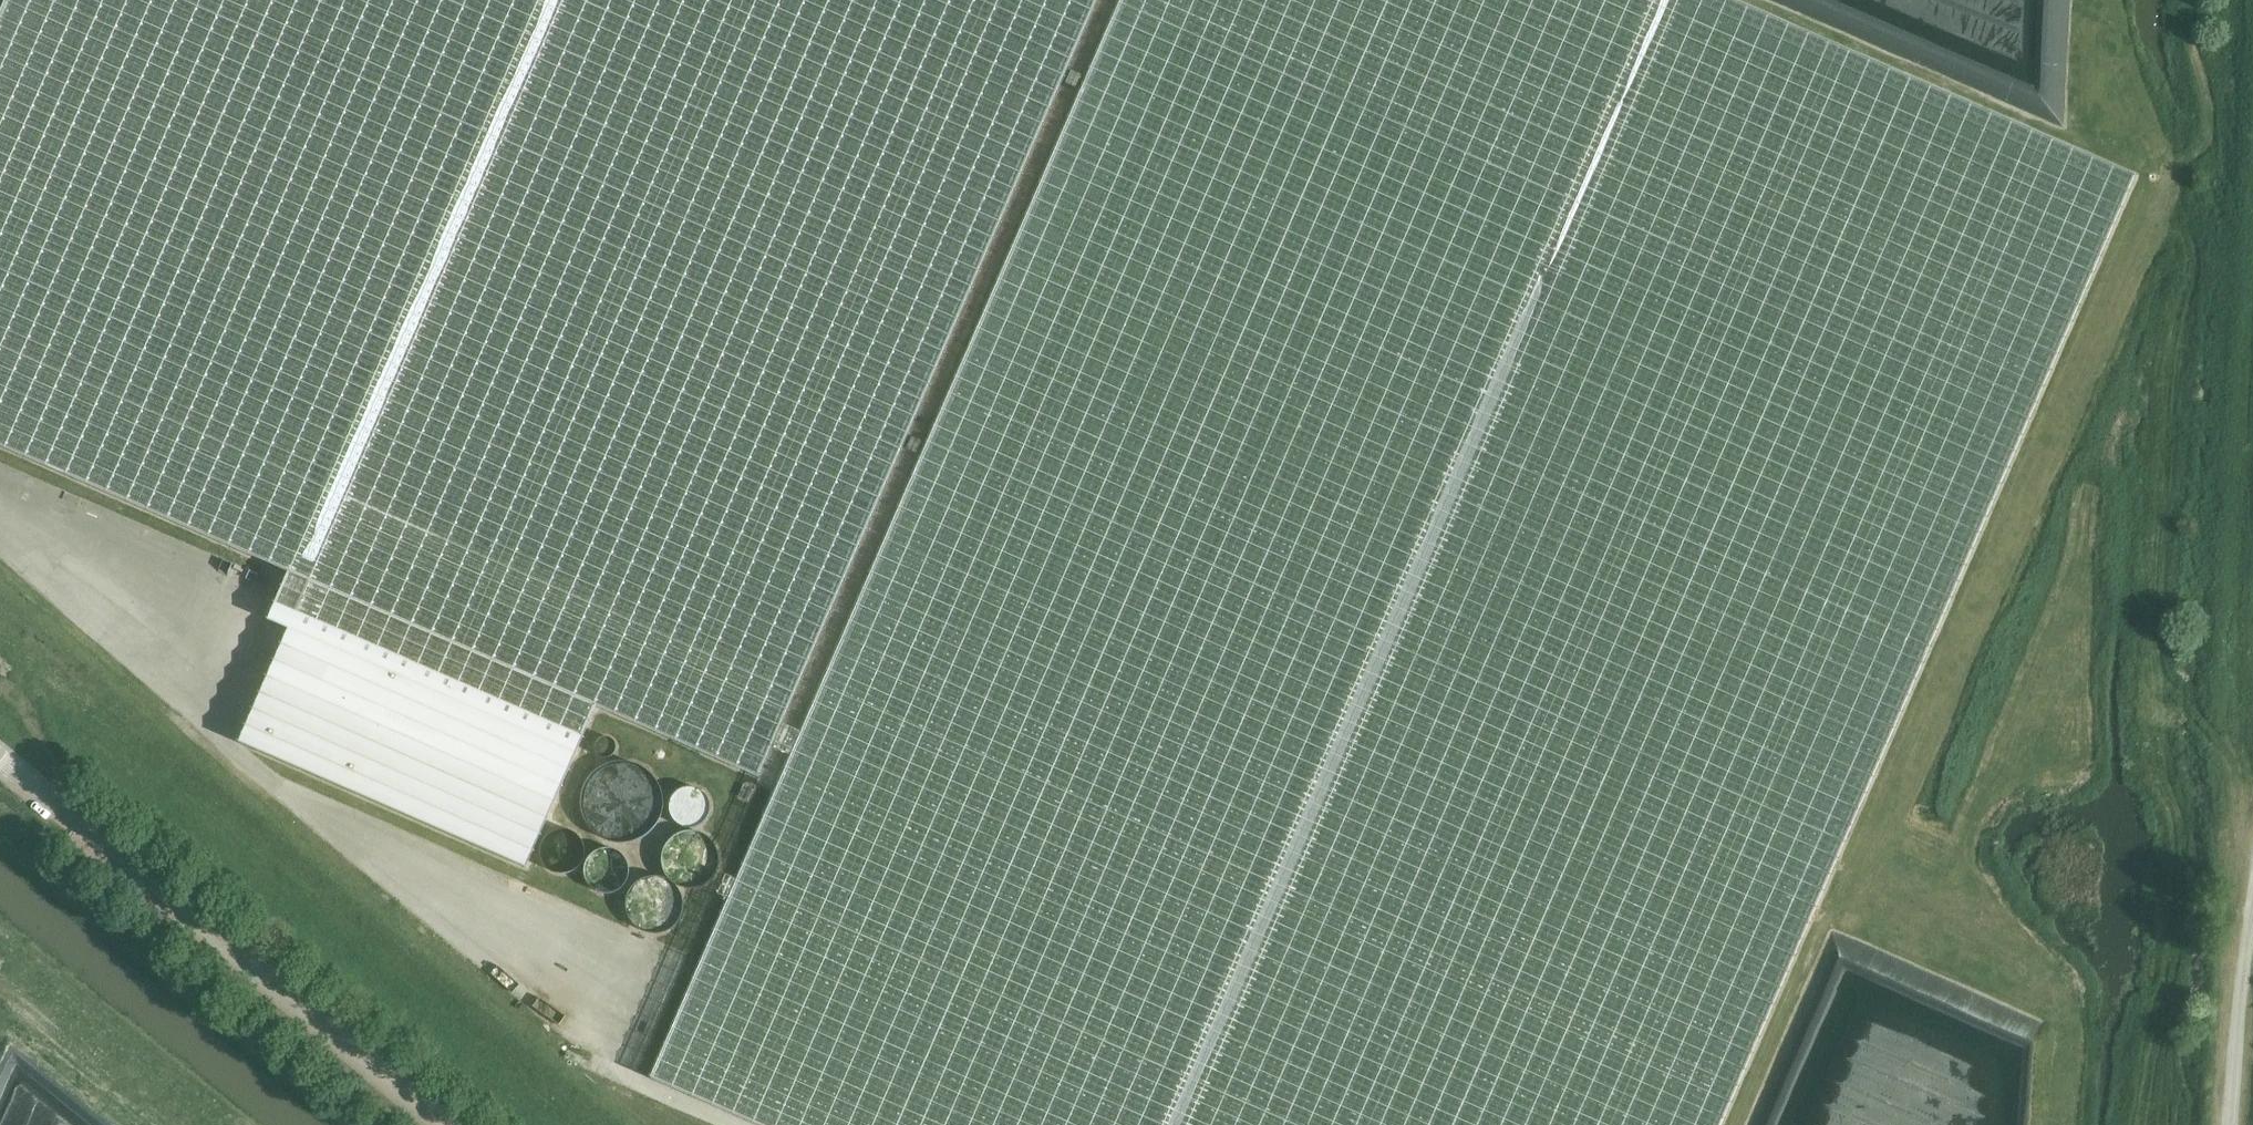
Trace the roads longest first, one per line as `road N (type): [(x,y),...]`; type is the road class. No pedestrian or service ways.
road 1 (unclassified): [(441,1124),(0,762)]

